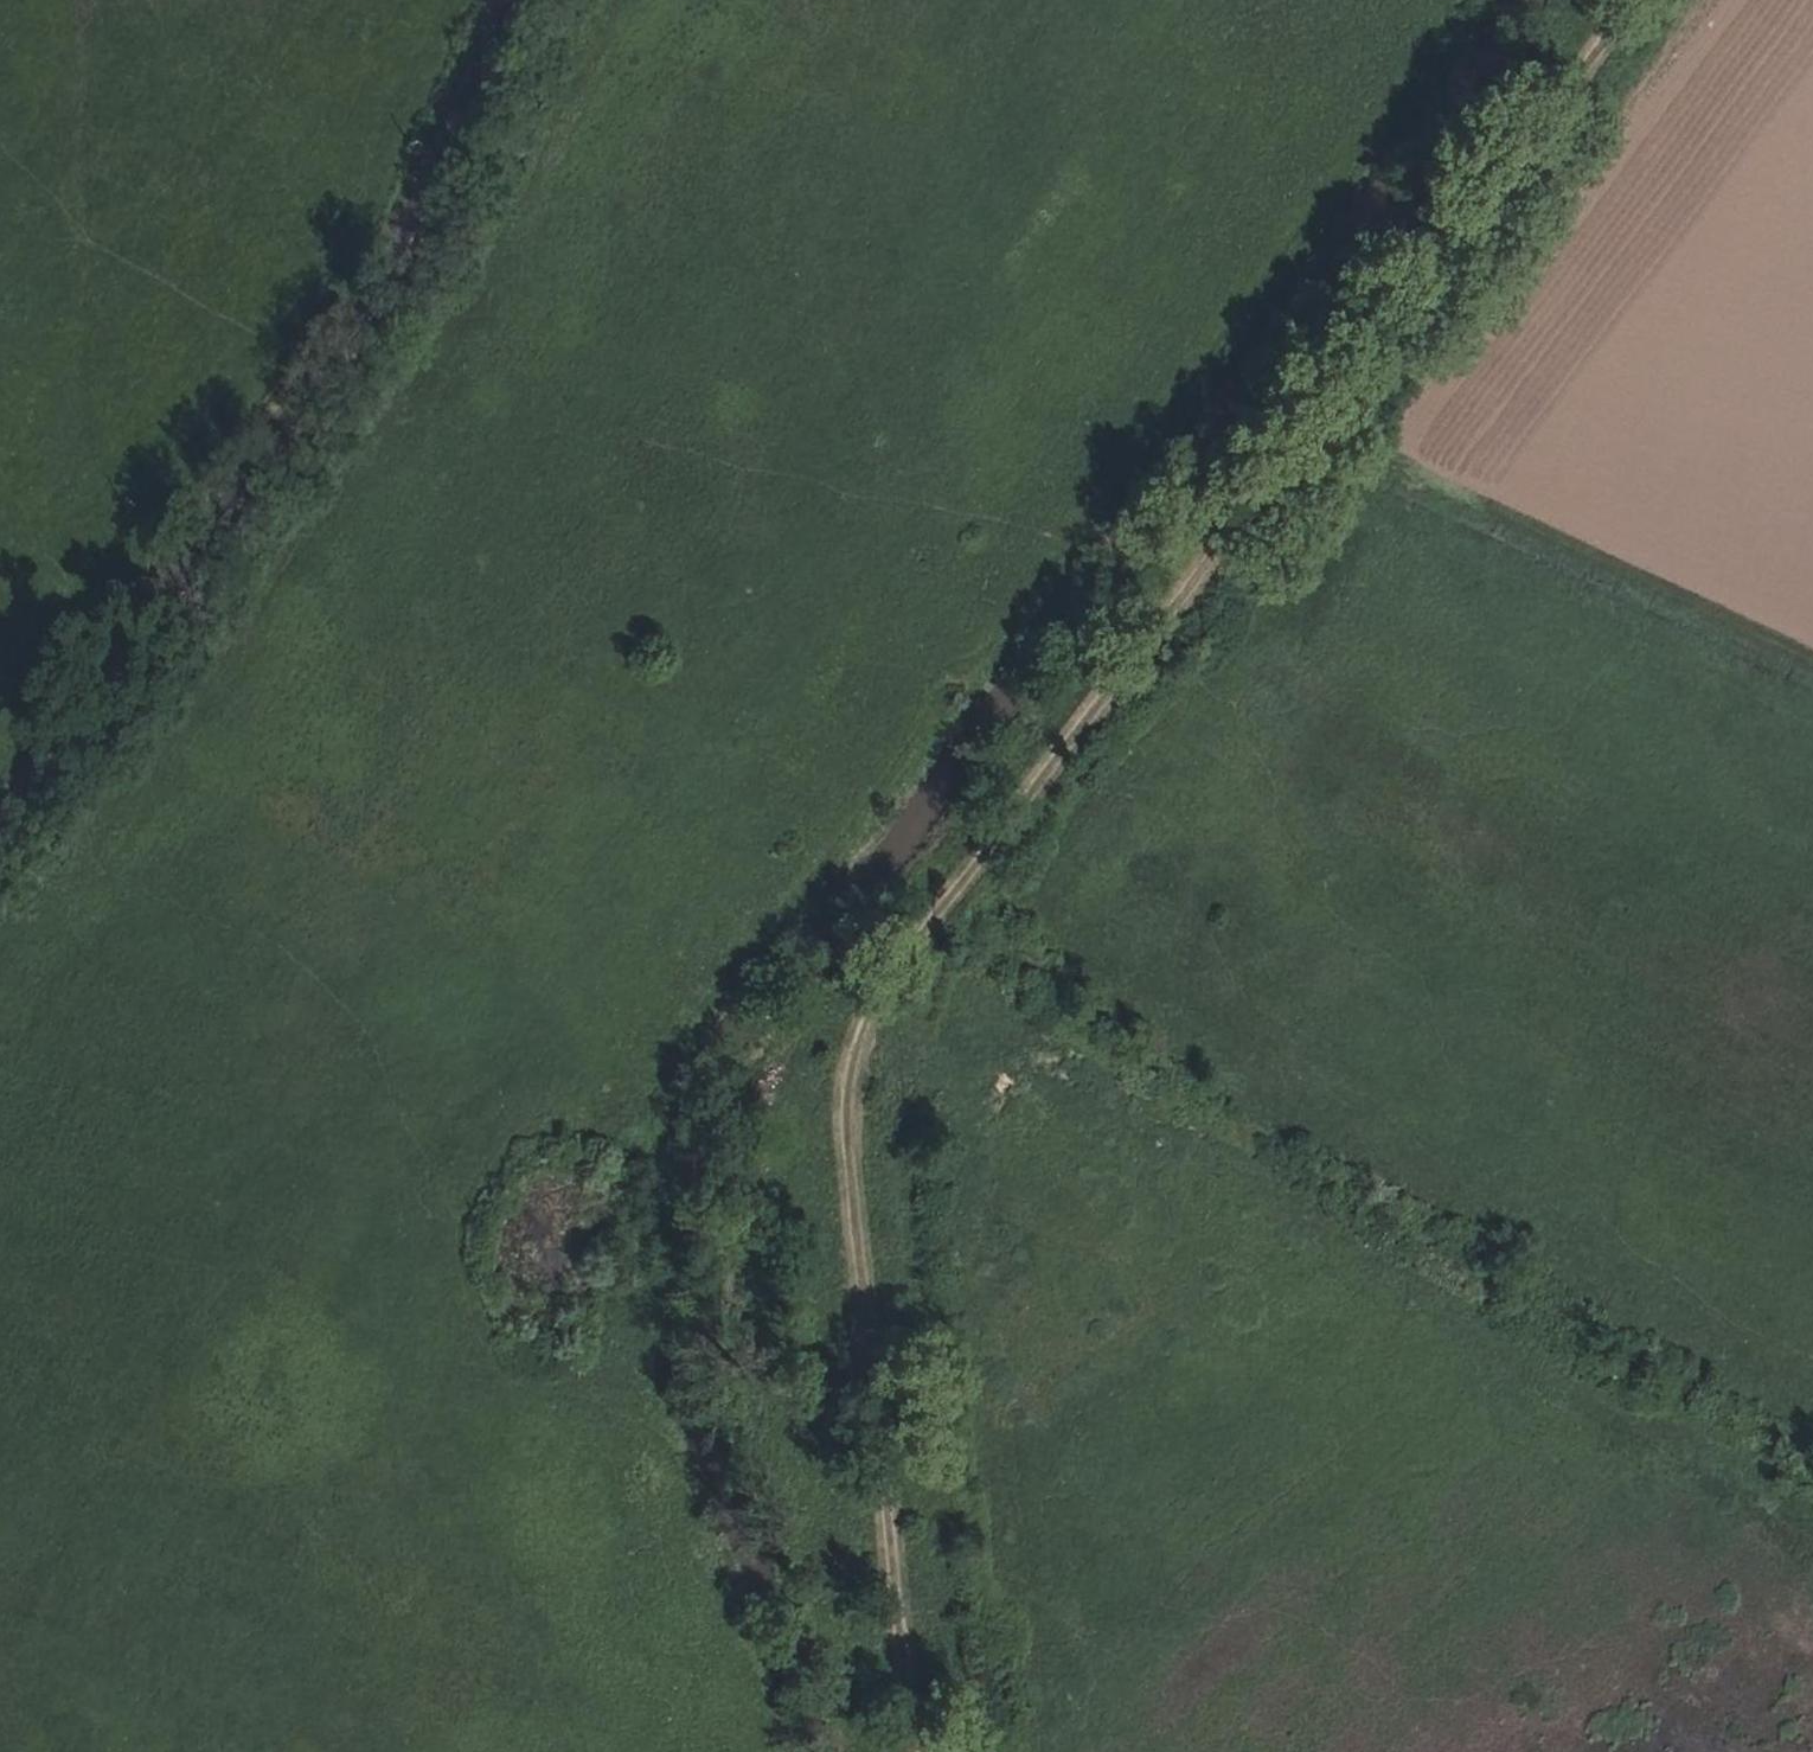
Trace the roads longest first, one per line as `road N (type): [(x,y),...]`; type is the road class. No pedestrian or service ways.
road 1 (unclassified): [(528,0),(419,229),(0,815)]

